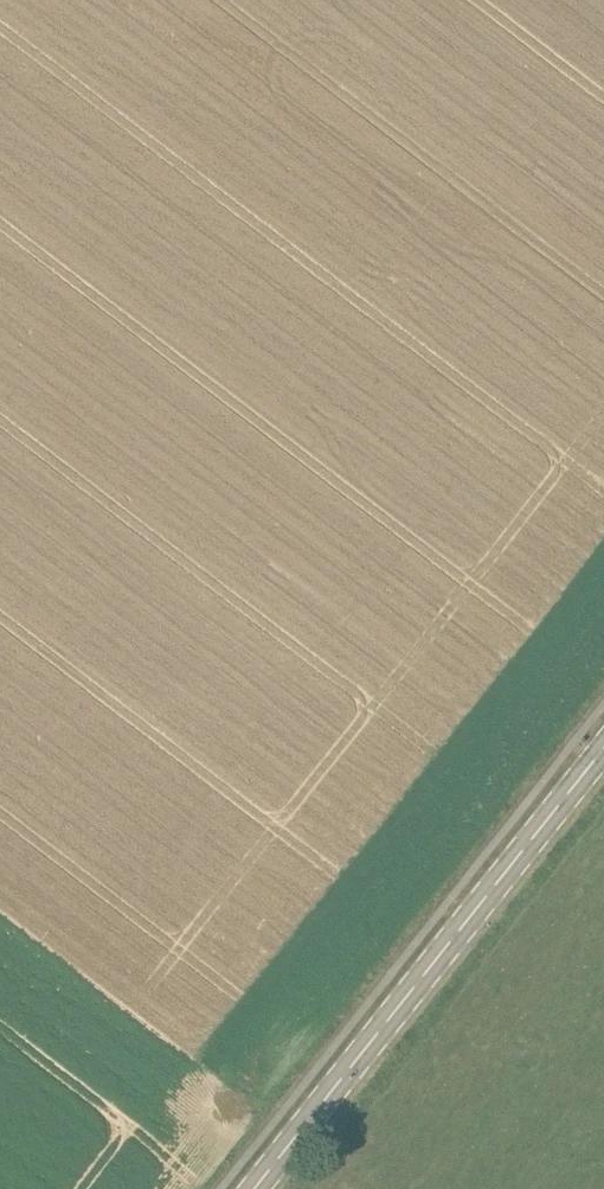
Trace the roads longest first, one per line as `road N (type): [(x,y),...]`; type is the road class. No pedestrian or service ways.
road 1 (secondary): [(256,1188),(603,749)]

